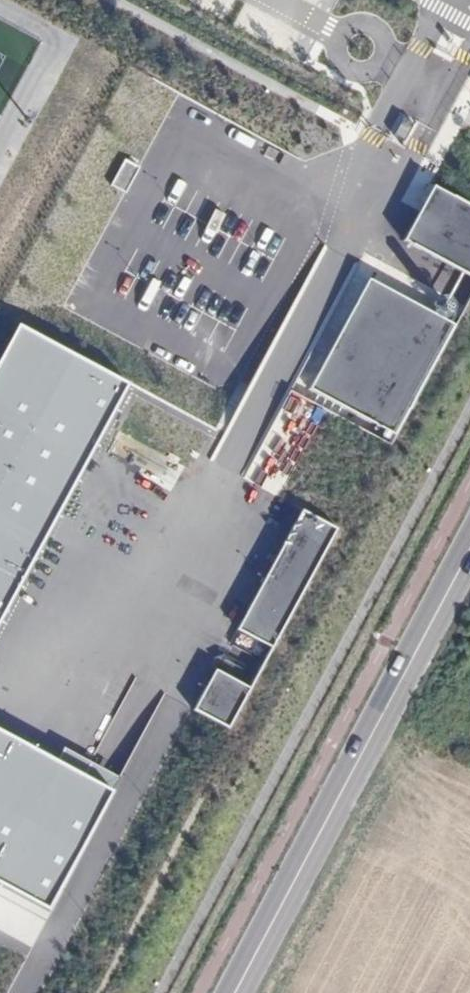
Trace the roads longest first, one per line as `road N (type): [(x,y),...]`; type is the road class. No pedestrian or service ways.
road 1 (primary): [(469,561),(240,992)]

